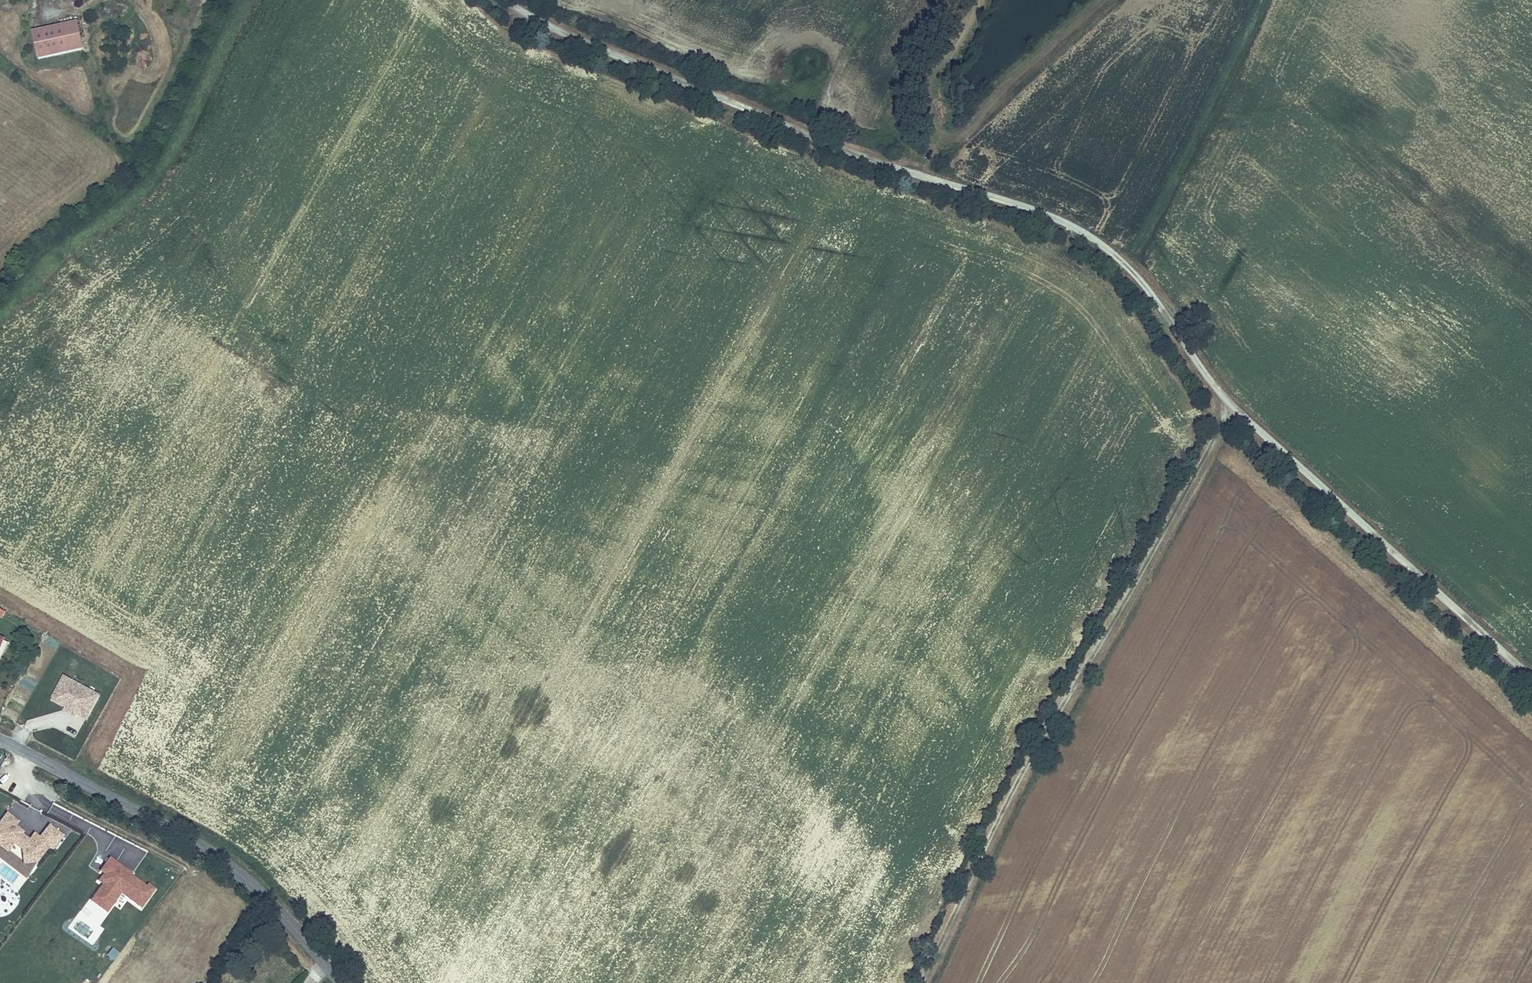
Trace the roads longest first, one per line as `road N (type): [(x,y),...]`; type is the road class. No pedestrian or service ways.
road 1 (track): [(510,0),(565,31),(809,133),(1087,230),(1148,286),(1230,401),(1531,674)]
road 2 (track): [(1230,401),(984,849),(919,982)]
road 3 (tertiary): [(341,982),(262,892),(218,858),(0,738)]

